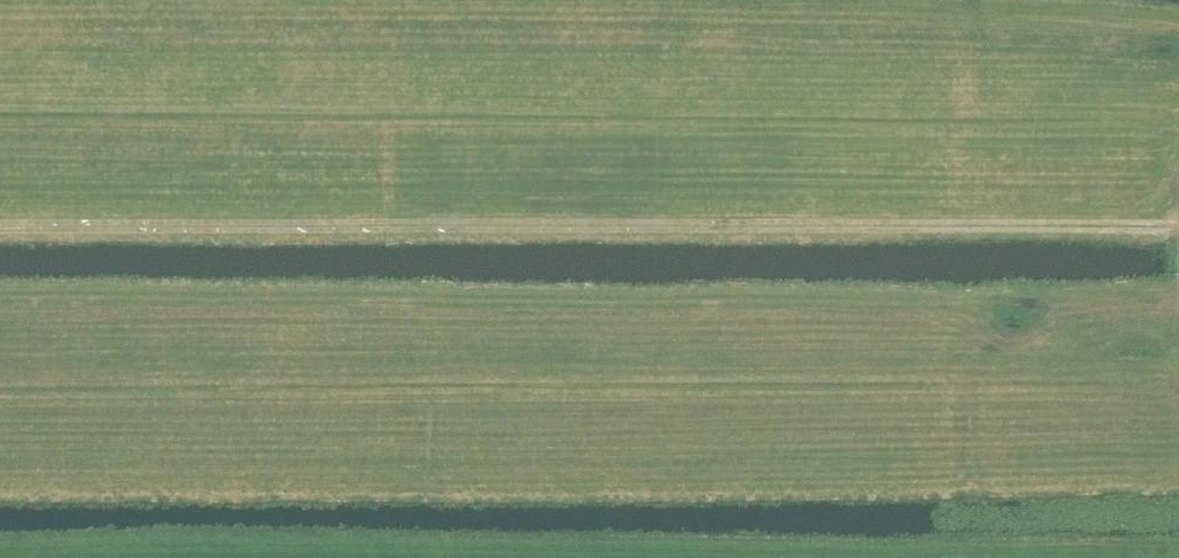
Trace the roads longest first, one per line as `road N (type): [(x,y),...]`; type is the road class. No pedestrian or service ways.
road 1 (track): [(1178,229),(0,227)]

